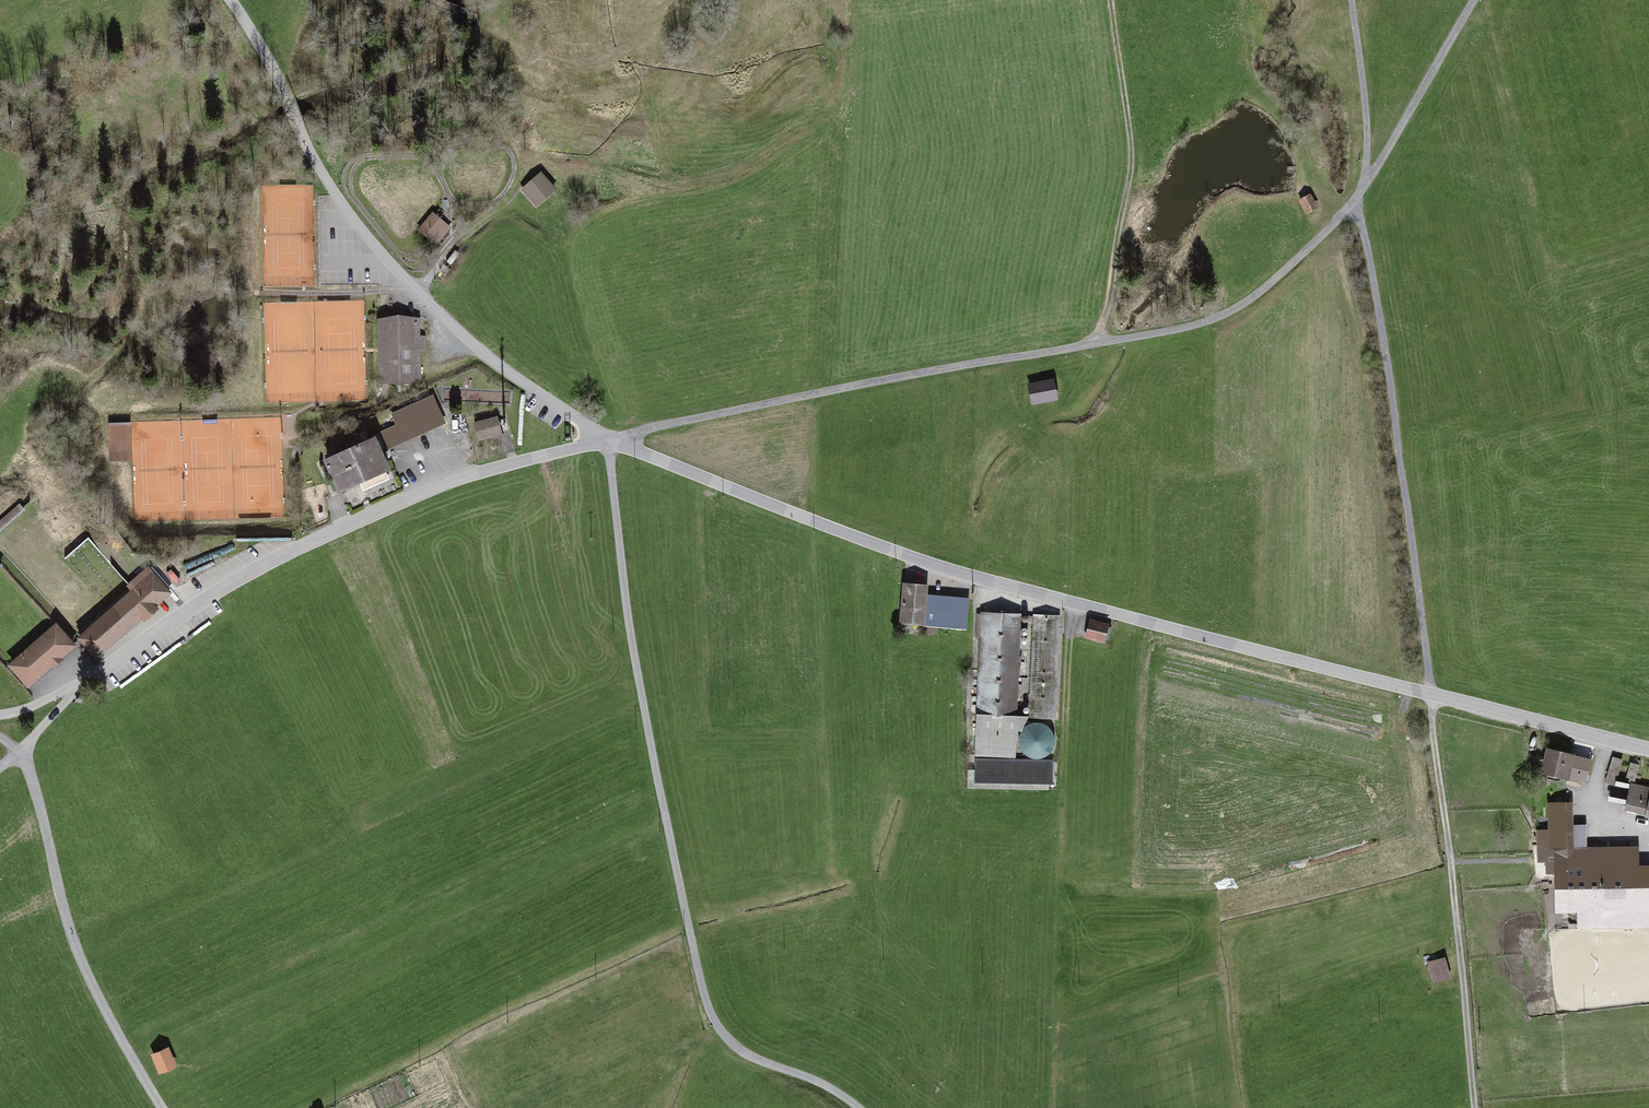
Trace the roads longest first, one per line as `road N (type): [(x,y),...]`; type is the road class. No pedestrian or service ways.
road 1 (unclassified): [(608,440),(995,583),(1648,750)]
road 2 (residential): [(1475,0),(1385,157),(1332,226),(1235,316),(826,391),(608,440)]
road 3 (unclassified): [(608,440),(632,640),(709,1010),(740,1051),(809,1077),(858,1107)]
road 4 (unclassified): [(608,440),(473,345),(363,230),(318,167),(278,77),(230,0)]
road 5 (unclassified): [(87,684),(296,550),(482,472),(608,440)]
road 6 (track): [(1475,1107),(1431,695)]
road 7 (unclassified): [(17,752),(71,933),(166,1107)]
road 8 (track): [(1107,0),(1134,163),(1103,344)]
road 9 (track): [(1367,181),(1352,0)]

